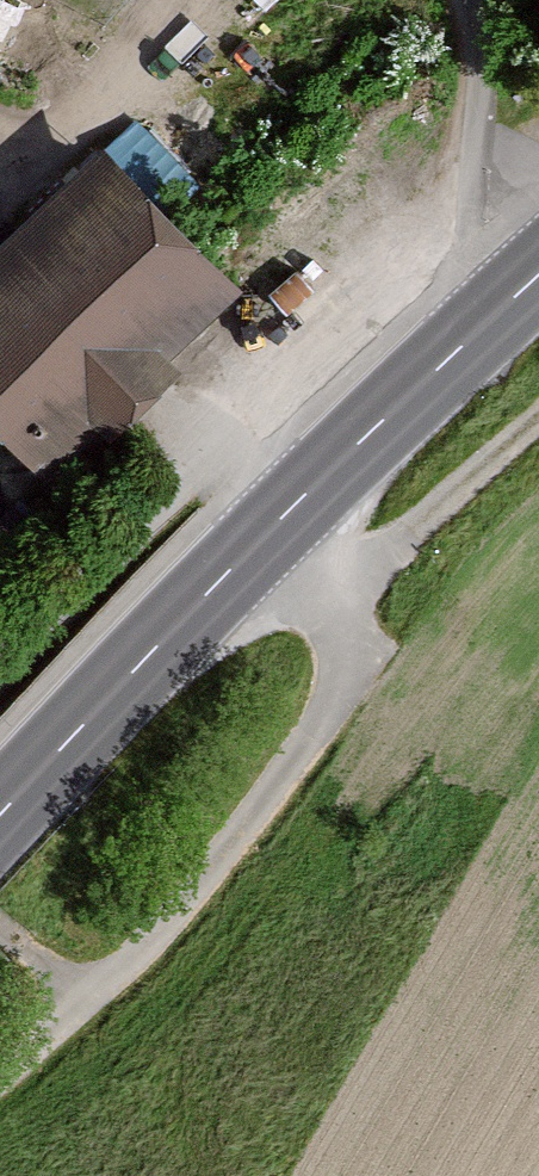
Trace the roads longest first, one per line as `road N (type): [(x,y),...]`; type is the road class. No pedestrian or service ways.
road 1 (track): [(0,662),(217,456),(337,596),(343,672),(326,725),(193,906),(0,1071)]
road 2 (primary): [(0,818),(273,530),(538,289)]
road 3 (track): [(217,456),(478,210)]
road 4 (track): [(337,596),(538,417)]

